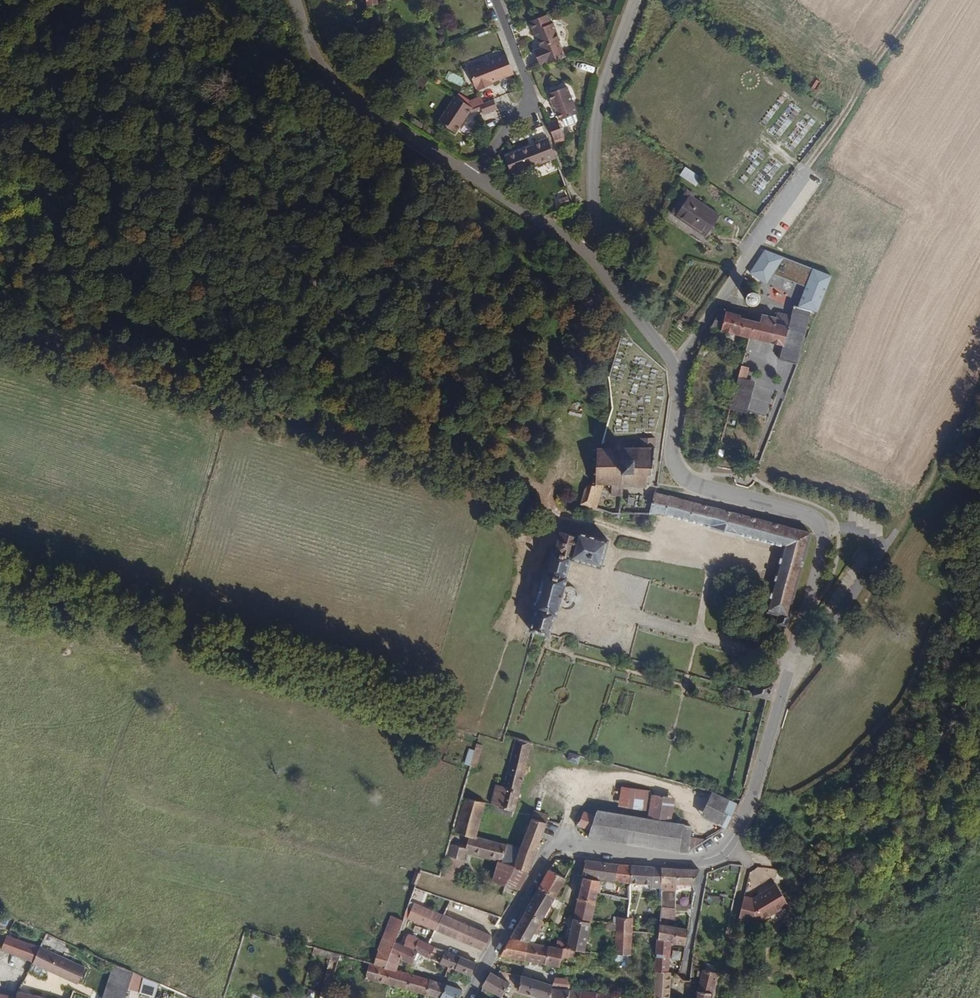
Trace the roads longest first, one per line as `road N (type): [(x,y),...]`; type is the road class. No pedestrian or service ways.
road 1 (residential): [(467,997),(550,847),(693,860),(727,847),(756,792),(821,530)]
road 2 (unclassified): [(821,530),(807,515),(686,477),(674,455),(675,368),(582,249)]
road 3 (unclassified): [(475,178),(336,84),(311,47),(296,0)]
road 4 (residential): [(582,249),(592,224),(597,111),(635,0)]
road 5 (track): [(804,174),(917,0)]
road 6 (residential): [(494,0),(530,94),(475,178)]
road 7 (unclassified): [(582,249),(475,178)]

